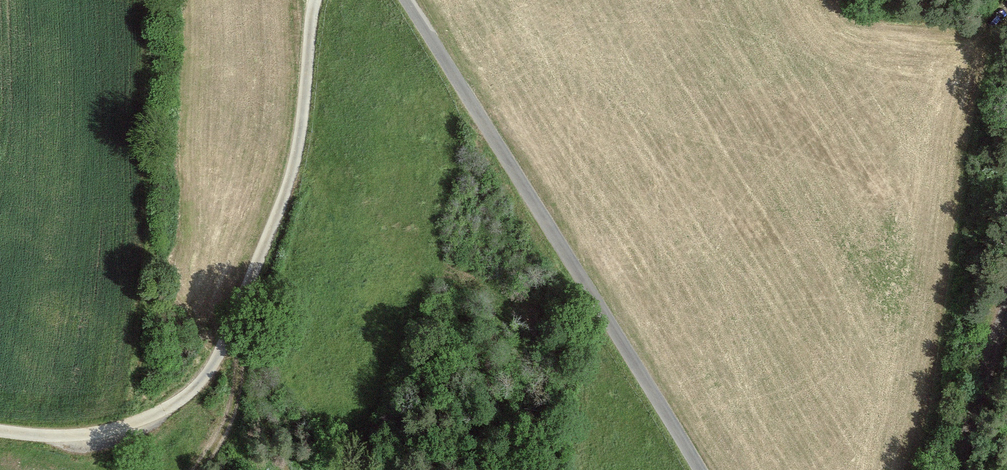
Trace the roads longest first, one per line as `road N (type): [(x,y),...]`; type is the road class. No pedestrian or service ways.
road 1 (track): [(0,430),(43,437),(107,433),(160,416),(202,389),(293,175),(317,0)]
road 2 (tertiary): [(406,0),(700,469)]
road 3 (track): [(242,305),(240,382),(223,439),(201,469)]
road 4 (tertiary): [(955,469),(1006,322)]

